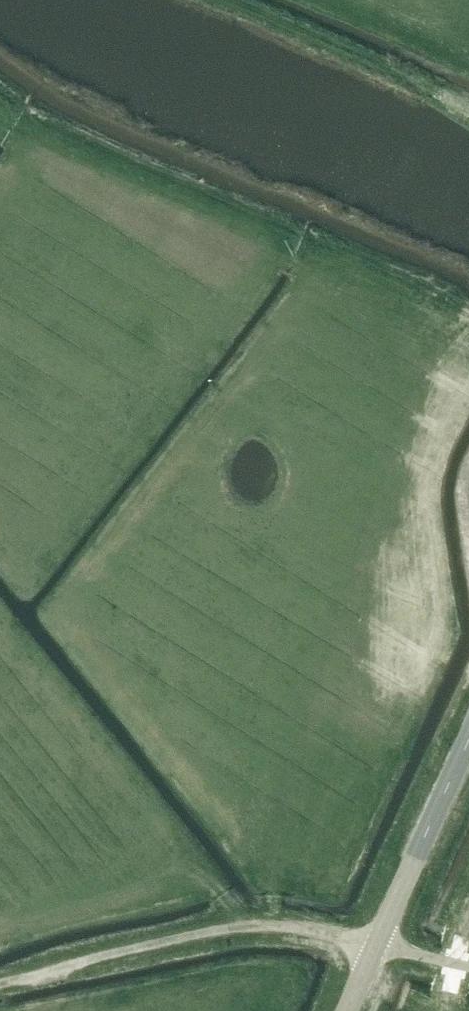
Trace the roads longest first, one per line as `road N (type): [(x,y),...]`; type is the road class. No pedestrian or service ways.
road 1 (secondary): [(375,943),(468,739)]

